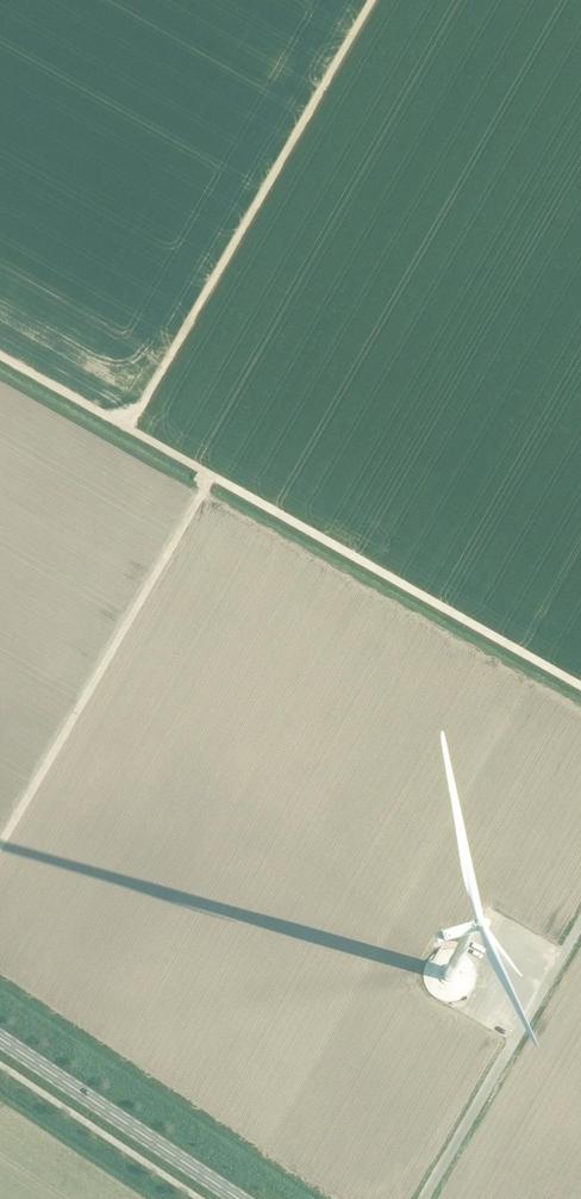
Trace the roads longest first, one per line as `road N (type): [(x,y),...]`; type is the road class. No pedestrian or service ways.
road 1 (track): [(0,358),(211,478),(0,842)]
road 2 (track): [(371,0),(125,430)]
road 3 (primary): [(238,1198),(0,1039)]

